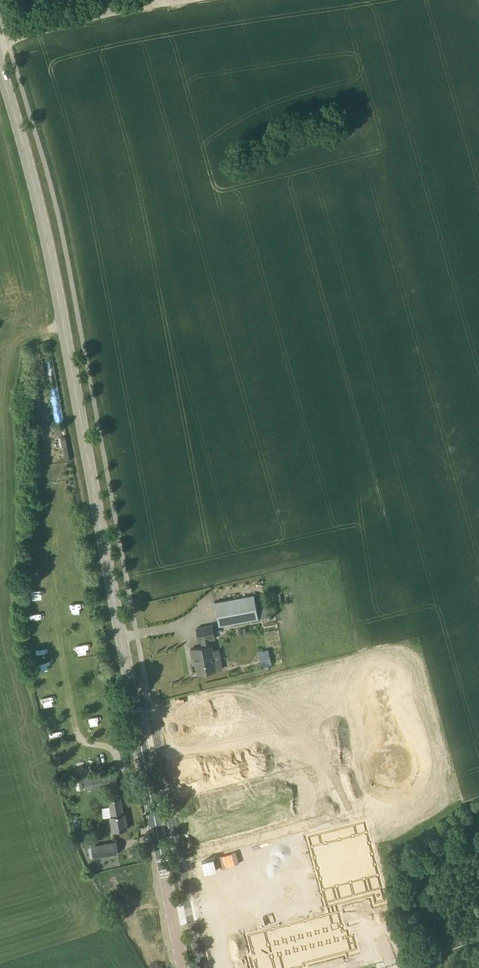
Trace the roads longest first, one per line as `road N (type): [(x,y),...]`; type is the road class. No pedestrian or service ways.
road 1 (secondary): [(183,967),(53,275),(0,63)]
road 2 (track): [(191,0),(0,46)]

